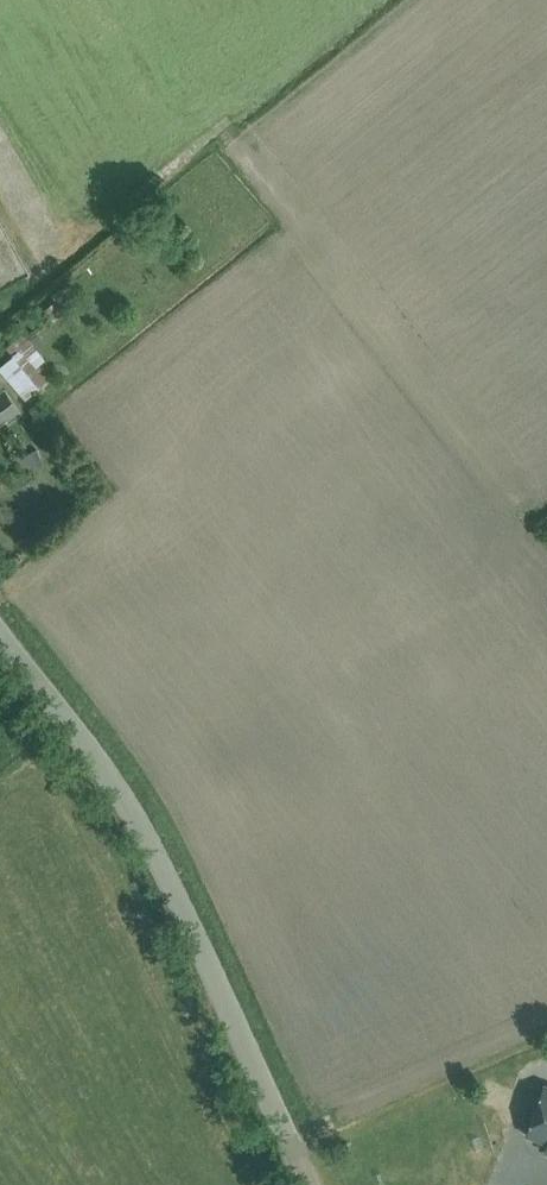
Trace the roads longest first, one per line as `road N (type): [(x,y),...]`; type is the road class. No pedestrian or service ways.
road 1 (unclassified): [(309,1184),(152,848),(97,760),(0,636)]

